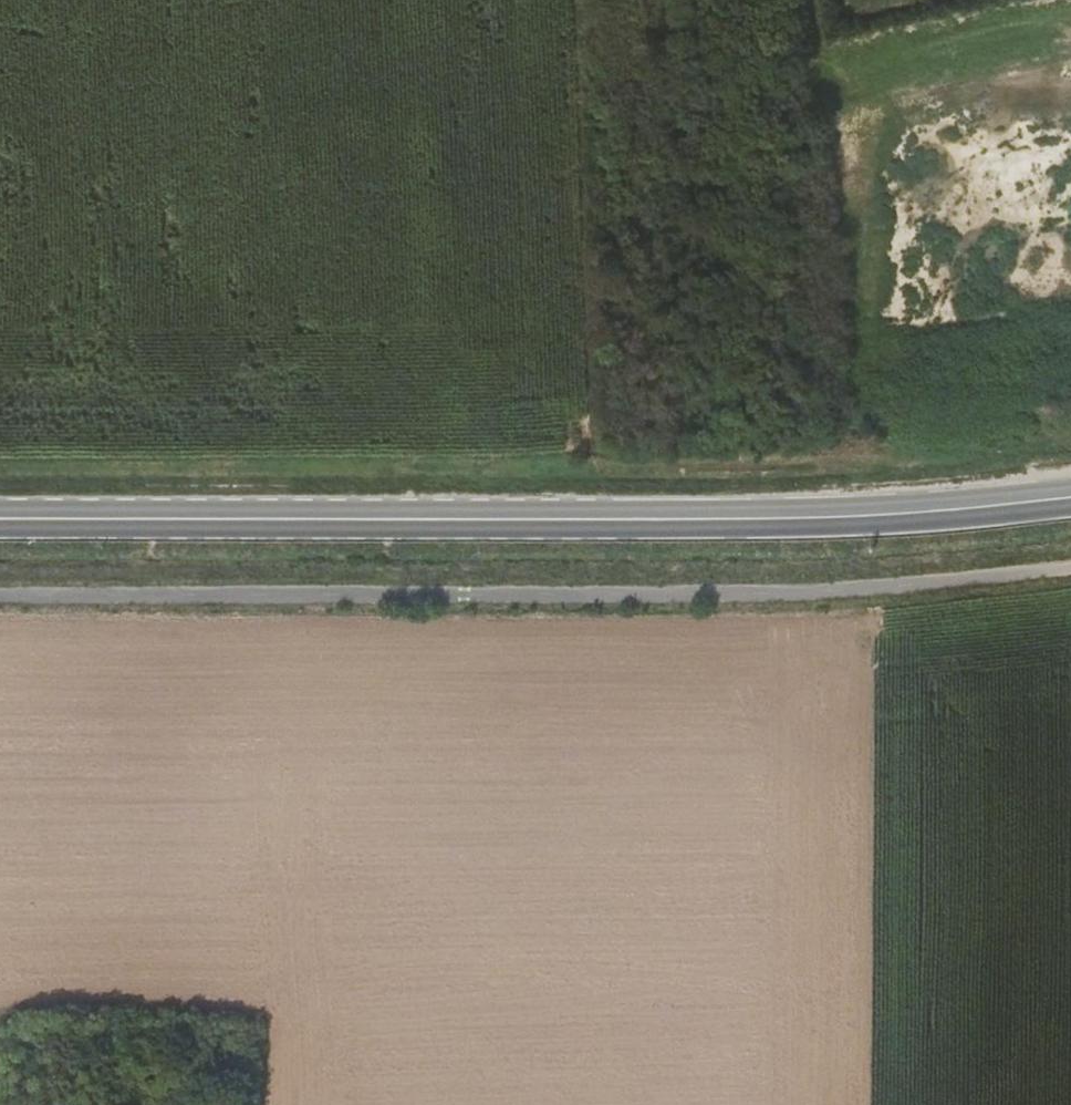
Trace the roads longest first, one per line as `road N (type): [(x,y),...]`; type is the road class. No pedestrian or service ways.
road 1 (primary): [(1070,497),(641,523),(0,522)]

